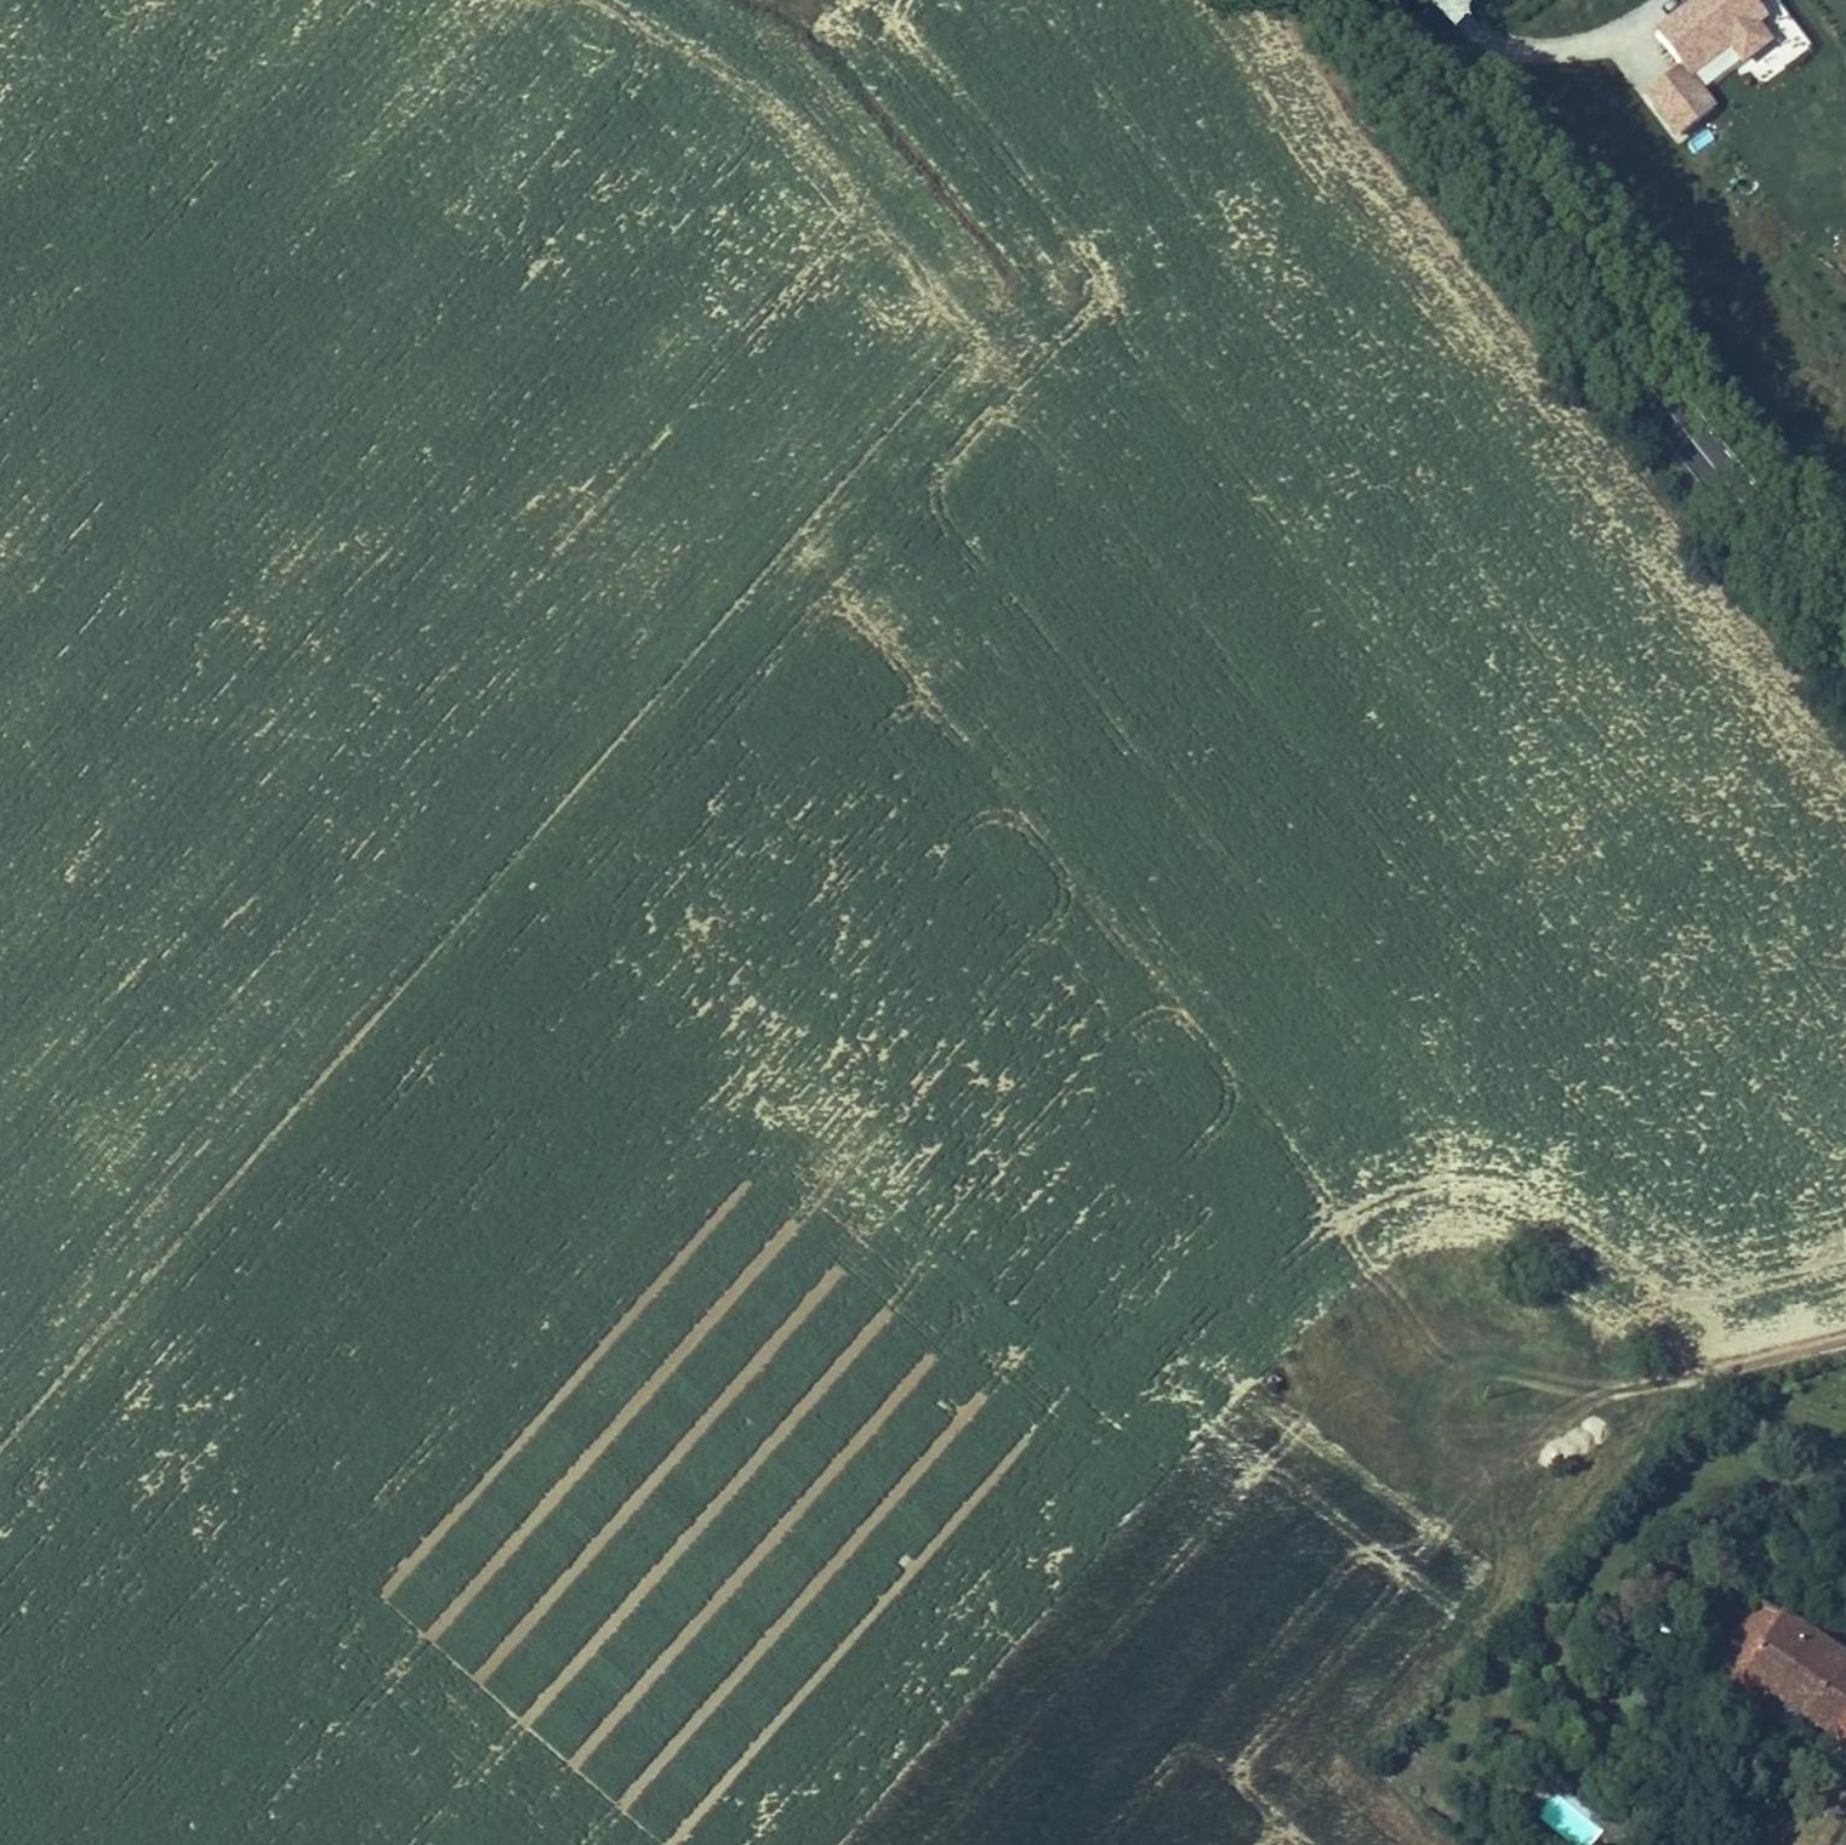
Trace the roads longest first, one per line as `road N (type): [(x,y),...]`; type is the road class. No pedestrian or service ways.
road 1 (primary): [(1845,665),(1326,0)]
road 2 (track): [(729,0),(782,31),(865,103)]

